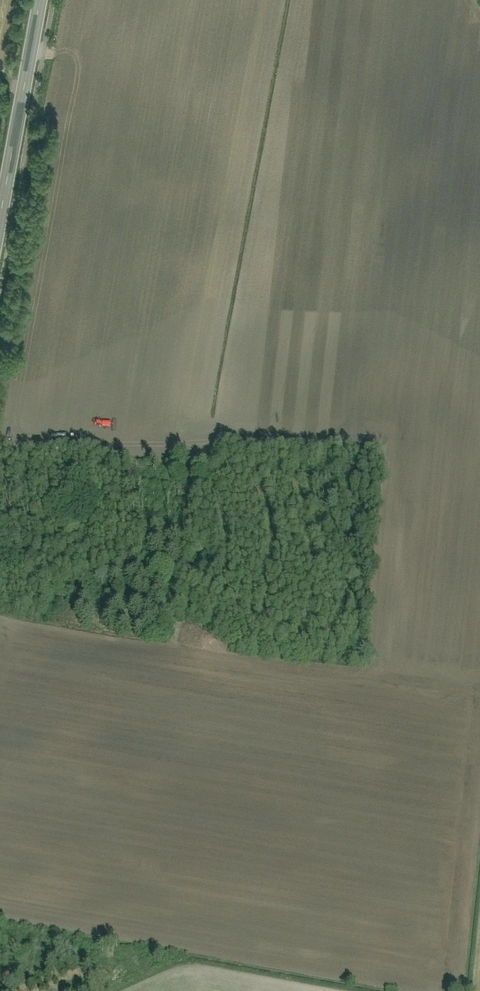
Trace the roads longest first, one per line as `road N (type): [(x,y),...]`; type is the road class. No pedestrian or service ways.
road 1 (primary): [(0,208),(38,0)]

